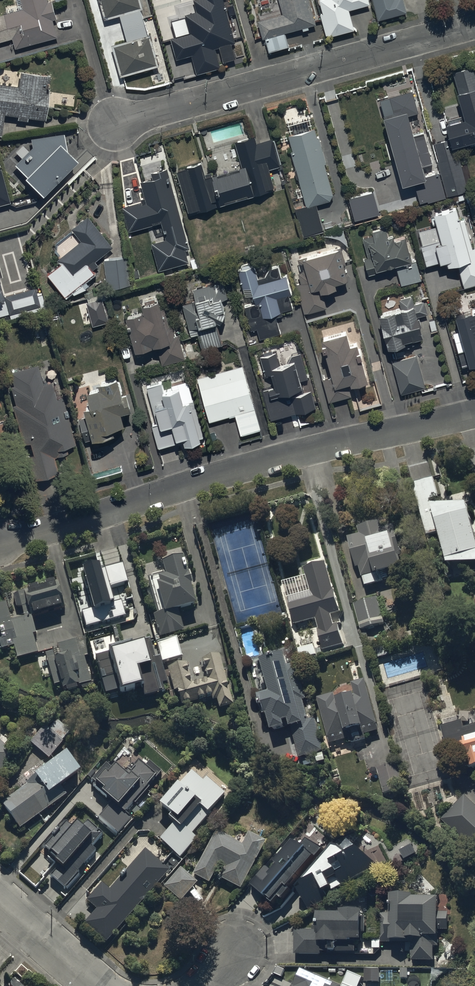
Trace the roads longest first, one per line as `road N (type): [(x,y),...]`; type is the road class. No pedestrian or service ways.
road 1 (residential): [(0,544),(207,478),(474,408)]
road 2 (residential): [(474,27),(120,122)]
road 3 (residential): [(93,985),(0,903)]

